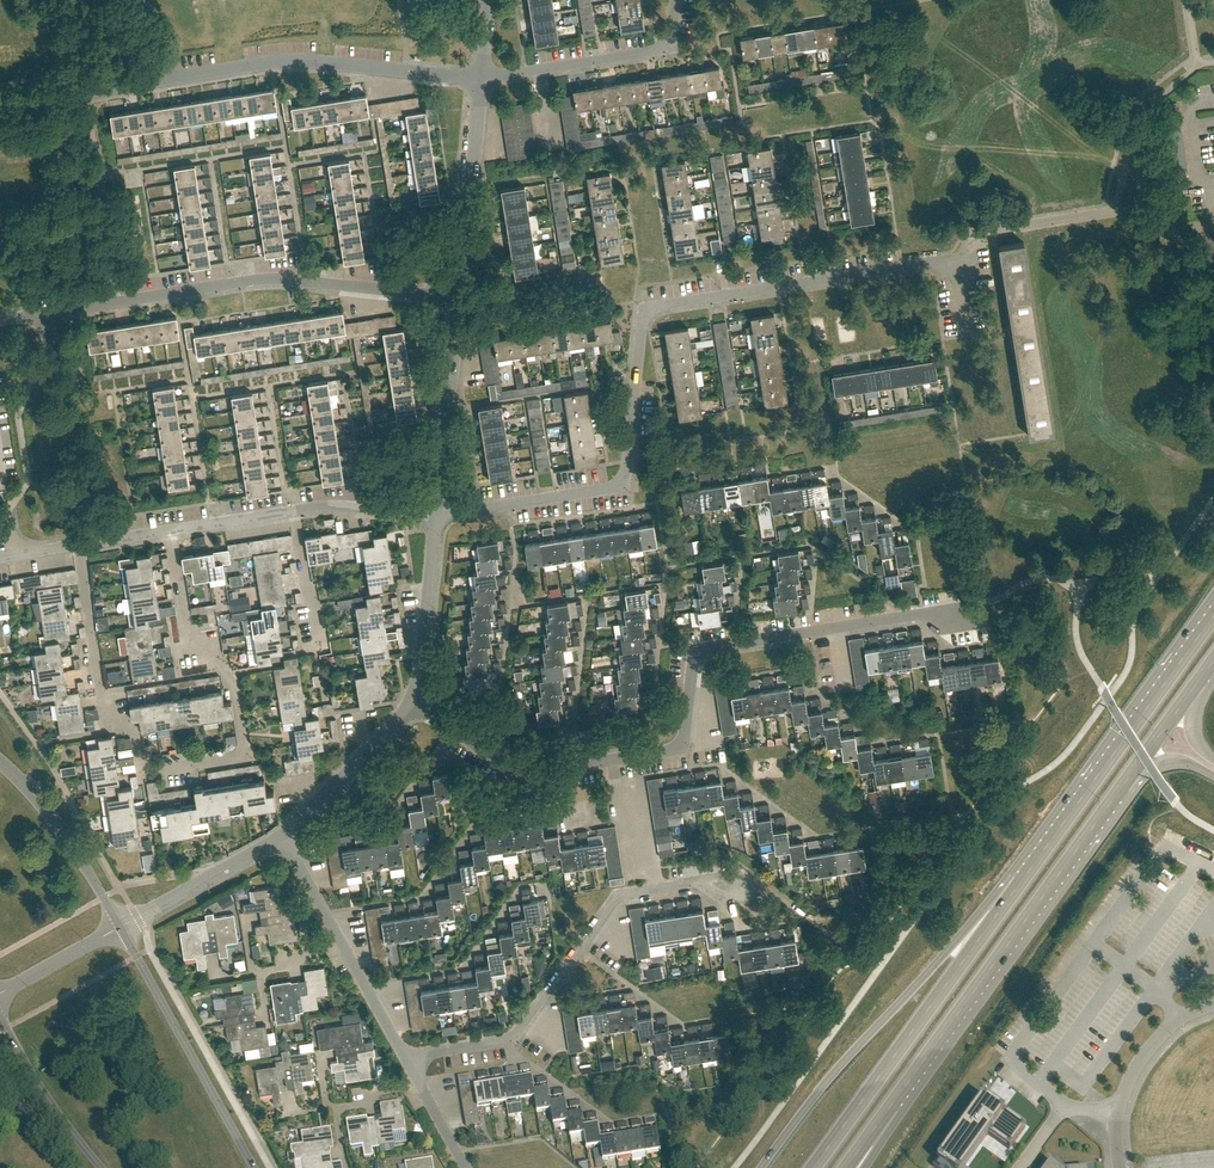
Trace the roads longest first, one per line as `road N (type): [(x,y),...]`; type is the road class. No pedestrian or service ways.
road 1 (residential): [(436,511),(623,486),(645,317),(660,305),(955,256),(982,231),(1116,210),(1158,234),(1213,226)]
road 2 (residential): [(415,701),(517,774),(668,750),(684,735),(690,657),(702,647),(966,606)]
road 3 (residential): [(78,546),(101,698),(137,734),(141,760),(152,769),(233,757),(243,745),(233,678),(189,640),(173,530)]
road 4 (unclassified): [(0,105),(285,63),(483,76)]
road 5 (residential): [(13,319),(273,279),(459,297)]
road 6 (residential): [(403,1058),(516,1034),(618,895),(741,877)]
road 7 (primary): [(892,1105),(1122,790)]
road 8 (primary): [(1021,881),(873,1030),(762,1167)]
road 9 (primary): [(1021,881),(813,1167)]
road 10 (primary): [(1213,616),(1021,881)]
road 11 (tertiary): [(254,1167),(121,926)]
road 12 (residential): [(483,76),(657,53),(671,41),(675,0)]
road 13 (unclassified): [(459,297),(483,76)]
road 14 (unclassified): [(436,511),(459,297)]
road 15 (tertiary): [(121,926),(73,844),(0,760)]
road 16 (unclassified): [(279,838),(415,701)]
road 17 (unclassified): [(415,701),(436,511)]
road 18 (tertiary): [(0,1014),(100,1167)]
road 19 (unclassified): [(121,926),(279,838)]
road 20 (unclassified): [(1117,1111),(1155,1041),(1176,1021),(1213,1004)]
road 21 (residential): [(297,510),(436,511)]
road 22 (unclassified): [(0,992),(121,926)]
road 23 (primary): [(1122,790),(1198,683)]
road 24 (residential): [(403,1058),(340,944)]
road 25 (unclassified): [(1017,1167),(1063,1109),(1117,1111)]
road 26 (residential): [(173,530),(297,510)]
road 27 (residential): [(340,944),(279,838)]

